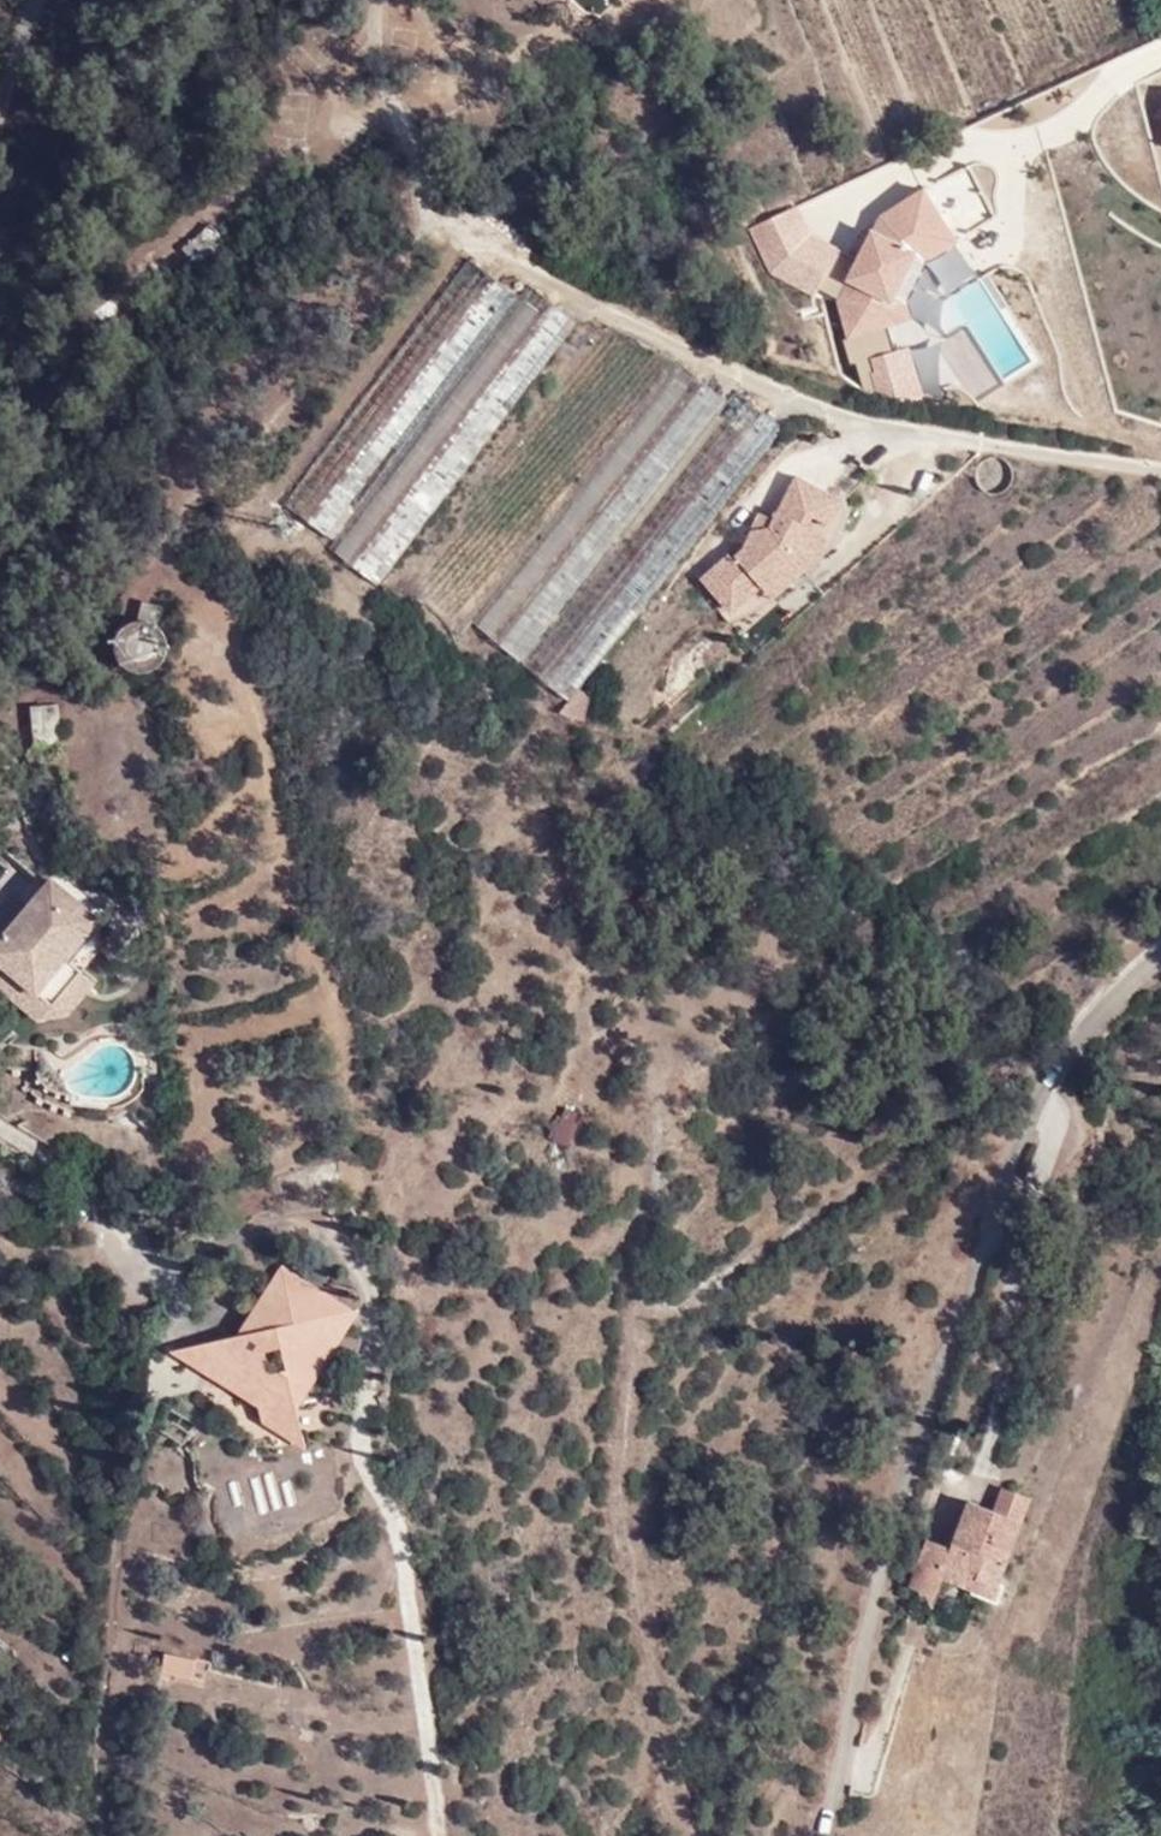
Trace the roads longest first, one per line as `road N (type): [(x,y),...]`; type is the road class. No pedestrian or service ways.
road 1 (residential): [(1160,970),(1106,1014),(1023,1139),(817,1835)]
road 2 (residential): [(1160,467),(969,435)]

